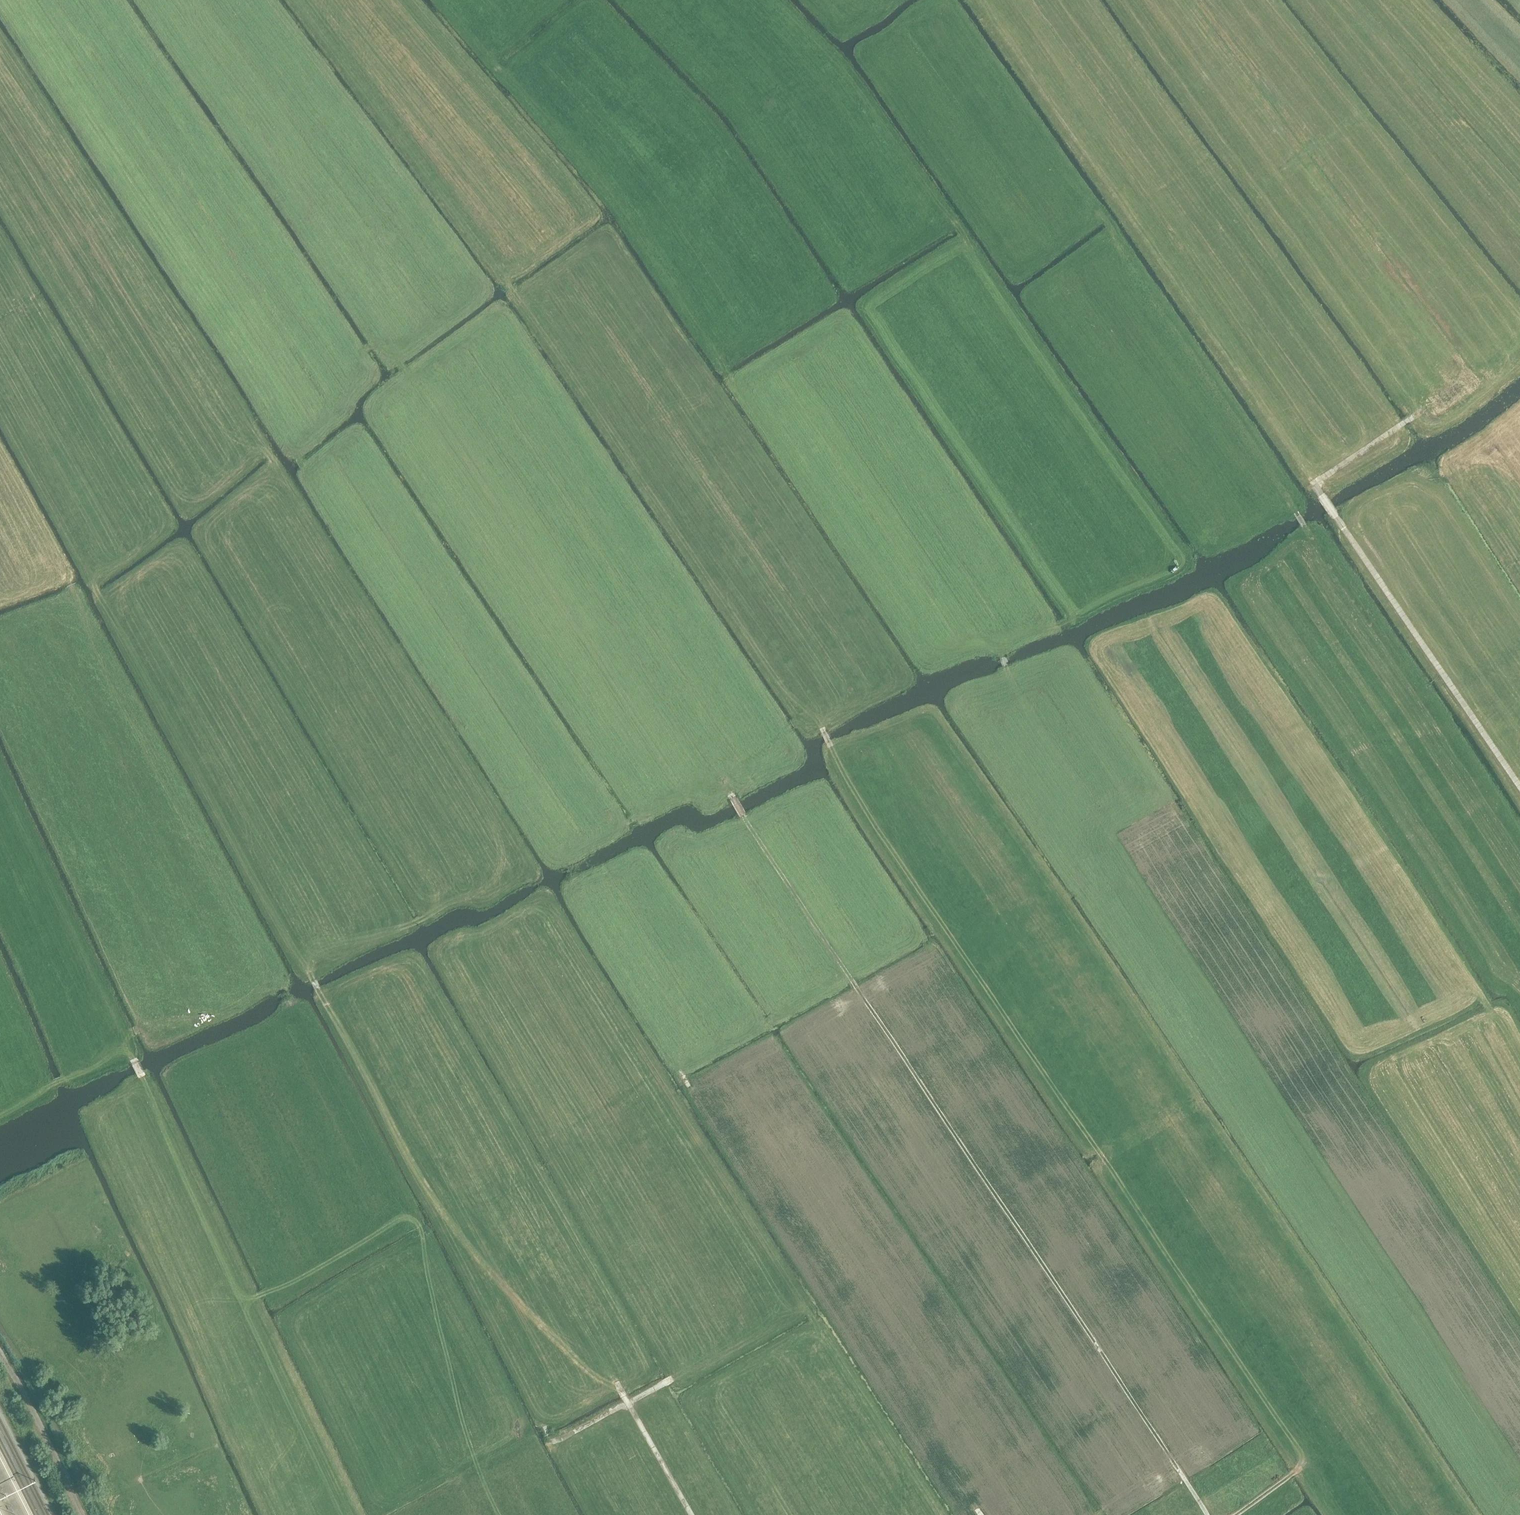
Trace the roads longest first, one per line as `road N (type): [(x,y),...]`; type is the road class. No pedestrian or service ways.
road 1 (track): [(1074,618),(1001,647),(1007,666),(1519,1469)]
road 2 (track): [(1519,786),(1321,495)]
road 3 (track): [(1429,406),(1315,484),(1321,495)]

